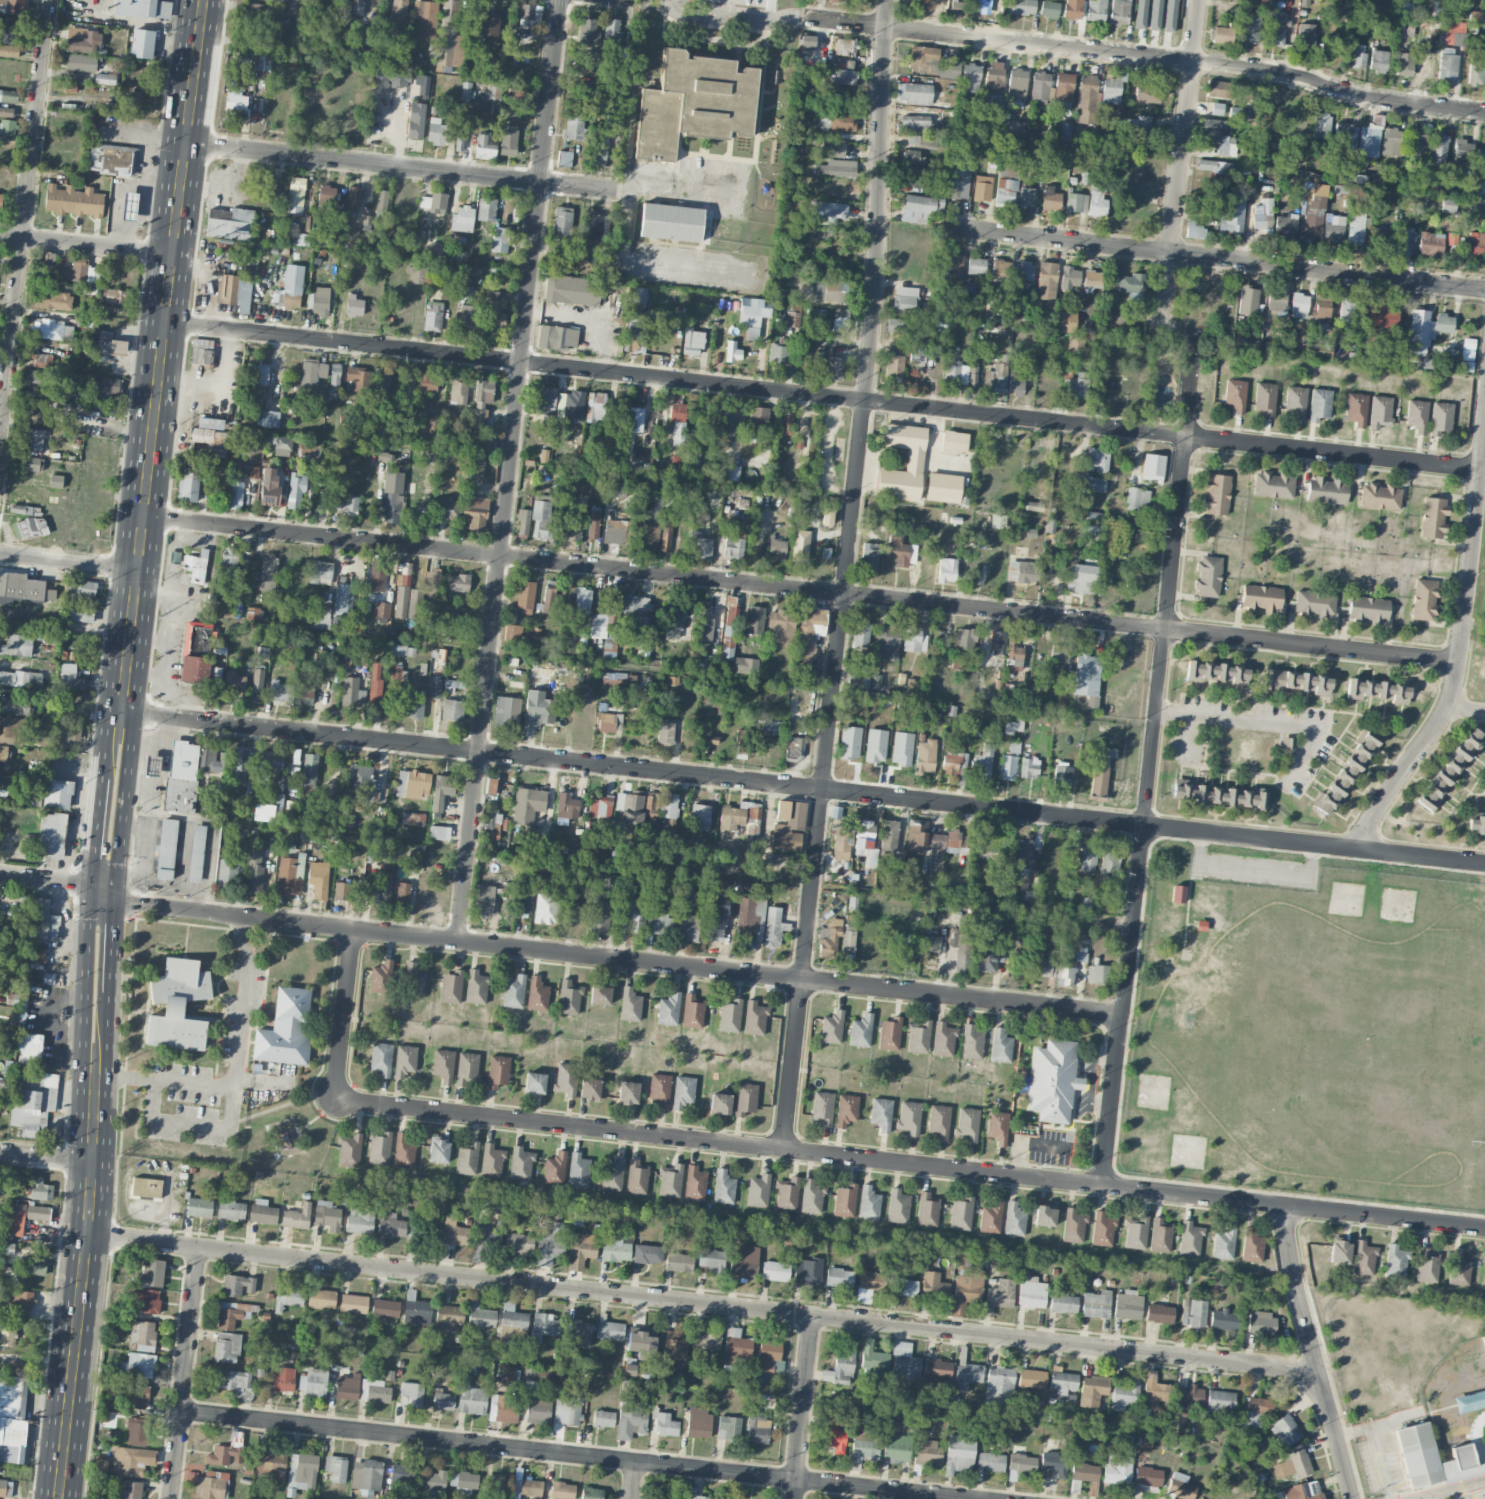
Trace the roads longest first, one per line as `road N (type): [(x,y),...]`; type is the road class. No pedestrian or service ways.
road 1 (residential): [(1484,864),(109,710)]
road 2 (residential): [(1353,1498),(1329,1412),(1303,1380),(1275,1366),(88,1234)]
road 3 (residential): [(1460,663),(144,516)]
road 4 (residential): [(1480,469),(165,322)]
road 5 (residential): [(1484,1231),(336,1100)]
road 6 (residential): [(889,0),(876,279),(802,978)]
road 7 (residential): [(561,0),(457,940)]
road 8 (residential): [(1193,356),(1105,1186)]
road 9 (residential): [(974,1498),(181,1410)]
road 10 (residential): [(802,978),(116,903)]
road 11 (residential): [(1484,114),(1379,102),(1283,72),(803,17)]
road 12 (primary): [(203,0),(127,665)]
road 13 (residential): [(1484,290),(954,228)]
road 14 (residential): [(1484,427),(1457,683),(1444,719),(1383,799),(1359,850)]
road 15 (residential): [(49,0),(0,435)]
road 16 (residential): [(620,191),(185,143)]
road 17 (primary): [(96,1090),(59,1498)]
road 18 (residential): [(1200,0),(1159,343)]
road 19 (residential): [(1123,1015),(802,978)]
road 20 (residential): [(170,1498),(199,1247)]
road 21 (primary): [(116,903),(136,714),(127,665)]
road 22 (residential): [(1283,1207),(1329,1412)]
road 23 (primary): [(91,885),(85,1030),(96,1090)]
road 24 (residential): [(812,1315),(794,1498)]
road 25 (residential): [(172,252),(0,233)]
road 26 (residential): [(354,928),(336,1100)]
road 27 (residential): [(802,978),(784,1149)]
road 28 (residential): [(138,569),(0,553)]

